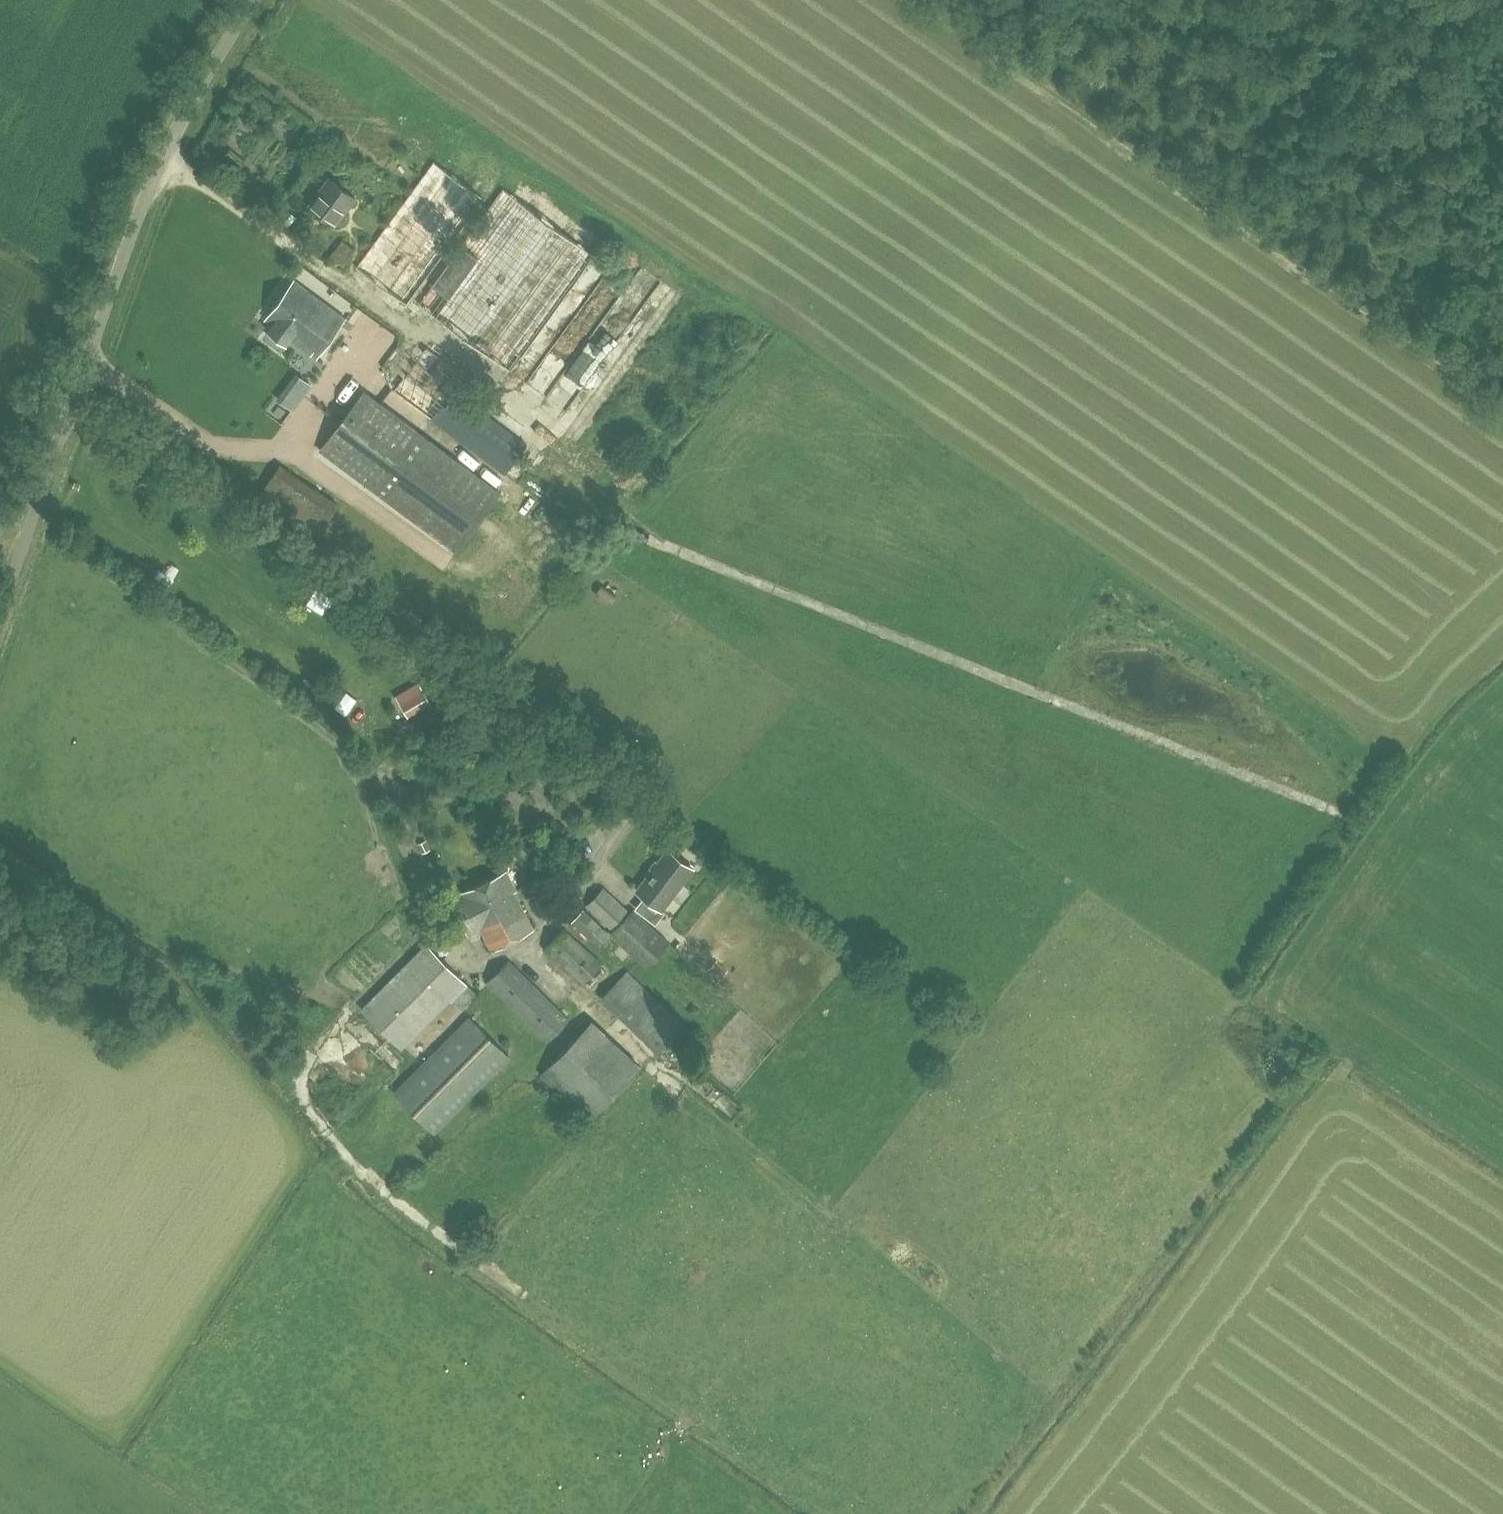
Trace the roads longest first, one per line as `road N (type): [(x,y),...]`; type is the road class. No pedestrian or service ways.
road 1 (unclassified): [(0,582),(57,416),(183,121),(255,0)]

